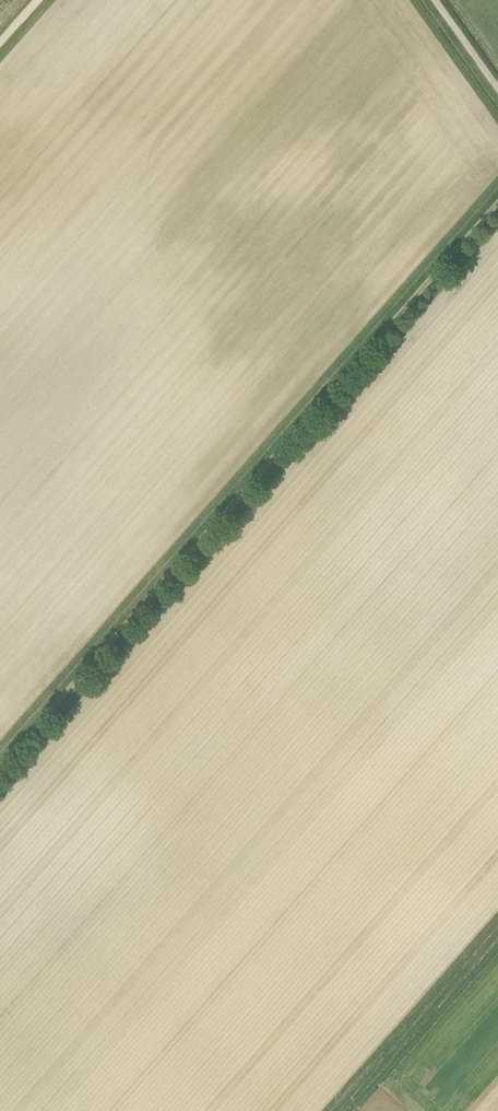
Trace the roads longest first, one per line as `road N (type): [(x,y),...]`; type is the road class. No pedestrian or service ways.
road 1 (track): [(497,209),(0,772)]
road 2 (track): [(497,936),(341,1110)]

